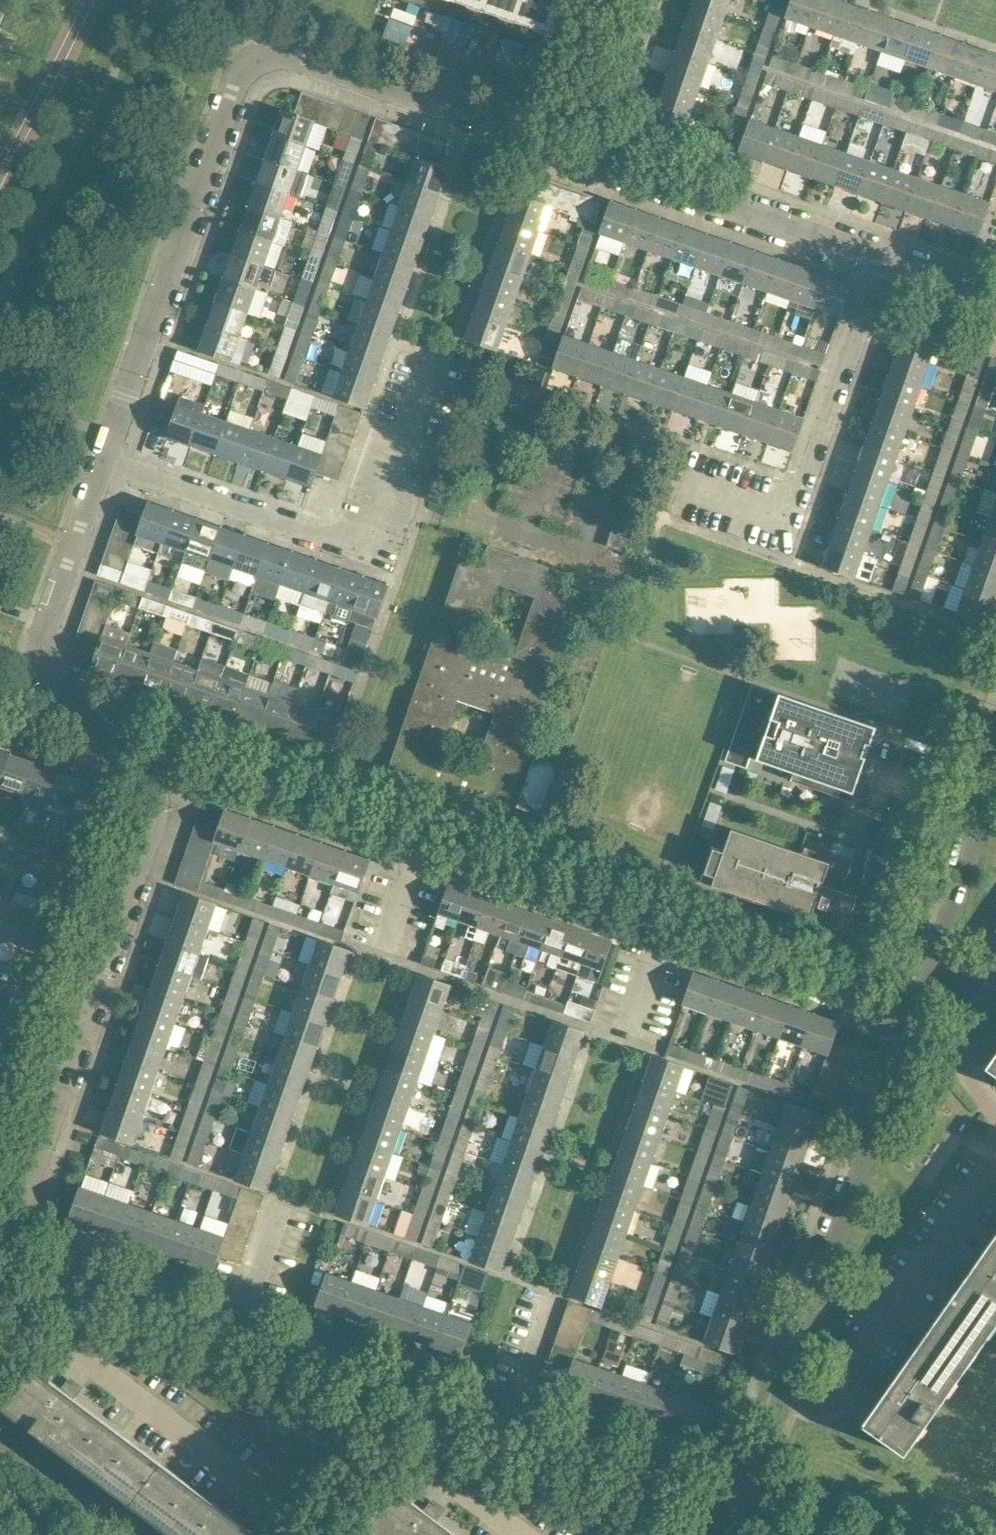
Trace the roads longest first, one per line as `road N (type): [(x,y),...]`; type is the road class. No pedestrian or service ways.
road 1 (residential): [(582,155),(301,60),(257,61),(234,88),(104,457)]
road 2 (unclassified): [(104,457),(344,540),(360,538),(372,531),(434,356)]
road 3 (residential): [(781,1393),(911,1022)]
road 4 (residential): [(104,457),(33,662),(153,789)]
road 5 (residential): [(79,1278),(441,1405)]
road 6 (residential): [(294,1516),(69,1352),(62,1327),(79,1278)]
road 7 (residential): [(781,1393),(810,1402),(830,1398),(995,1165)]
road 8 (residential): [(885,258),(582,155)]
road 9 (residential): [(441,1405),(741,1512)]
road 10 (residential): [(420,849),(214,776),(153,789)]
road 11 (residential): [(911,1022),(661,934)]
road 12 (residential): [(911,1022),(995,779)]
road 13 (residential): [(89,1017),(5,1252)]
road 14 (residential): [(153,789),(158,824),(89,1017)]
road 15 (residential): [(804,484),(885,258)]
road 16 (residential): [(519,1534),(428,1467),(425,1451),(441,1405)]
road 17 (residential): [(582,155),(637,0)]
road 18 (residential): [(741,1512),(781,1393)]

